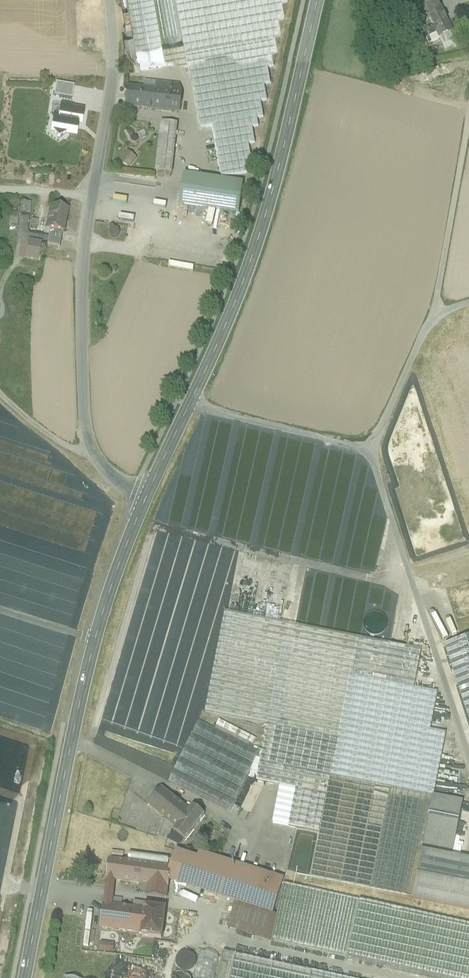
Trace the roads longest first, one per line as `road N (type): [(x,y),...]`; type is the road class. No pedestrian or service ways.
road 1 (secondary): [(145,499),(237,297),(317,0)]
road 2 (unclassified): [(110,0),(112,76),(78,299),(84,426),(111,477),(145,499)]
road 3 (track): [(89,751),(156,527),(381,581),(410,576)]
road 4 (secondary): [(24,977),(96,640),(145,499)]
road 5 (track): [(369,451),(434,314),(468,123)]
road 6 (track): [(468,760),(369,451)]
road 7 (track): [(0,732),(32,743),(0,908)]
road 8 (track): [(369,451),(190,406)]

